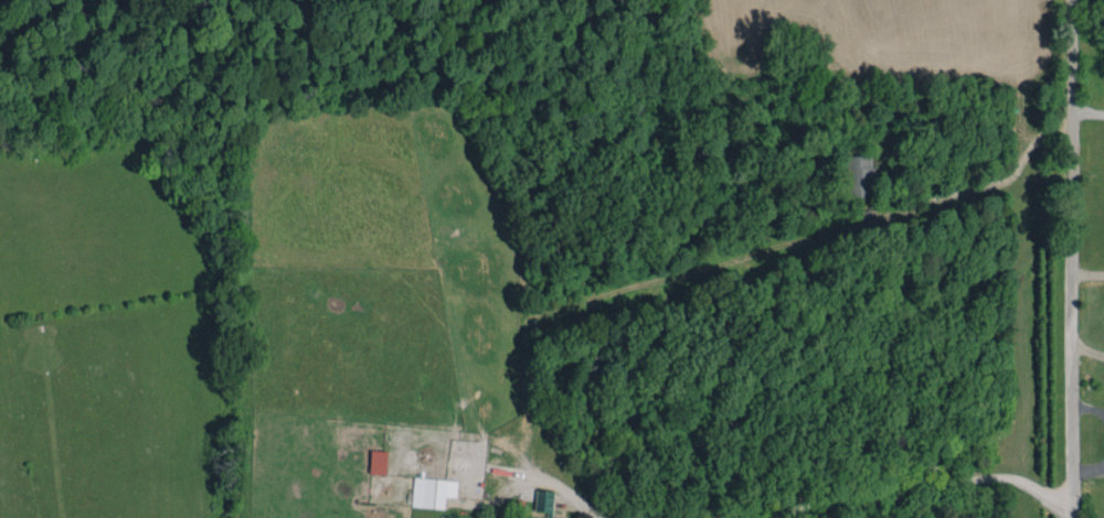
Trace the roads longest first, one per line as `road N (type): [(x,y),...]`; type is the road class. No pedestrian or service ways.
road 1 (residential): [(1072,0),(1073,517)]

